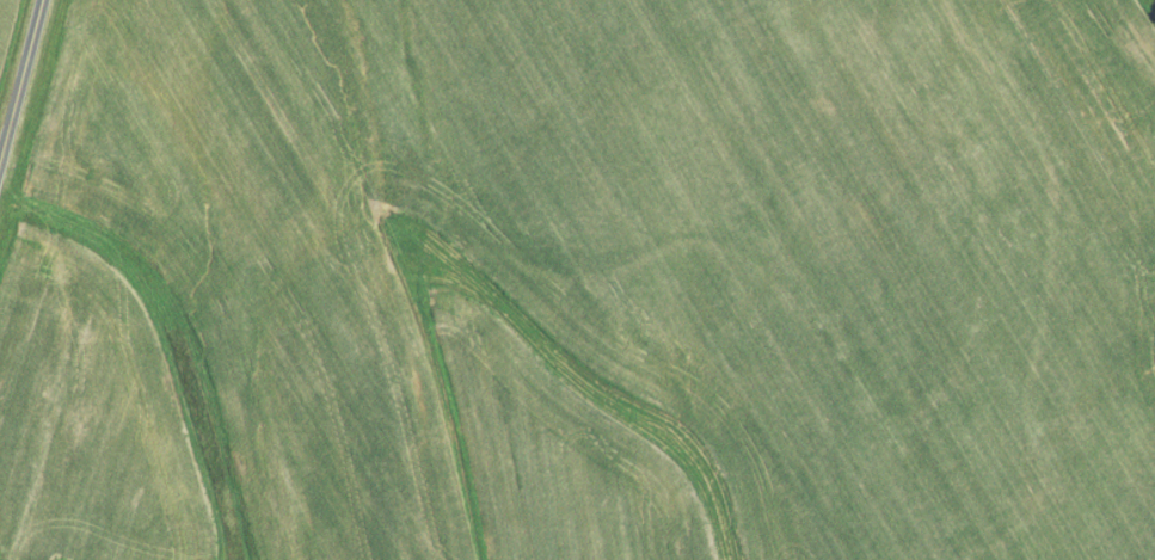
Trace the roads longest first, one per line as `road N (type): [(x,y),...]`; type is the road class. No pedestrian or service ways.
road 1 (residential): [(0,150),(42,0)]

